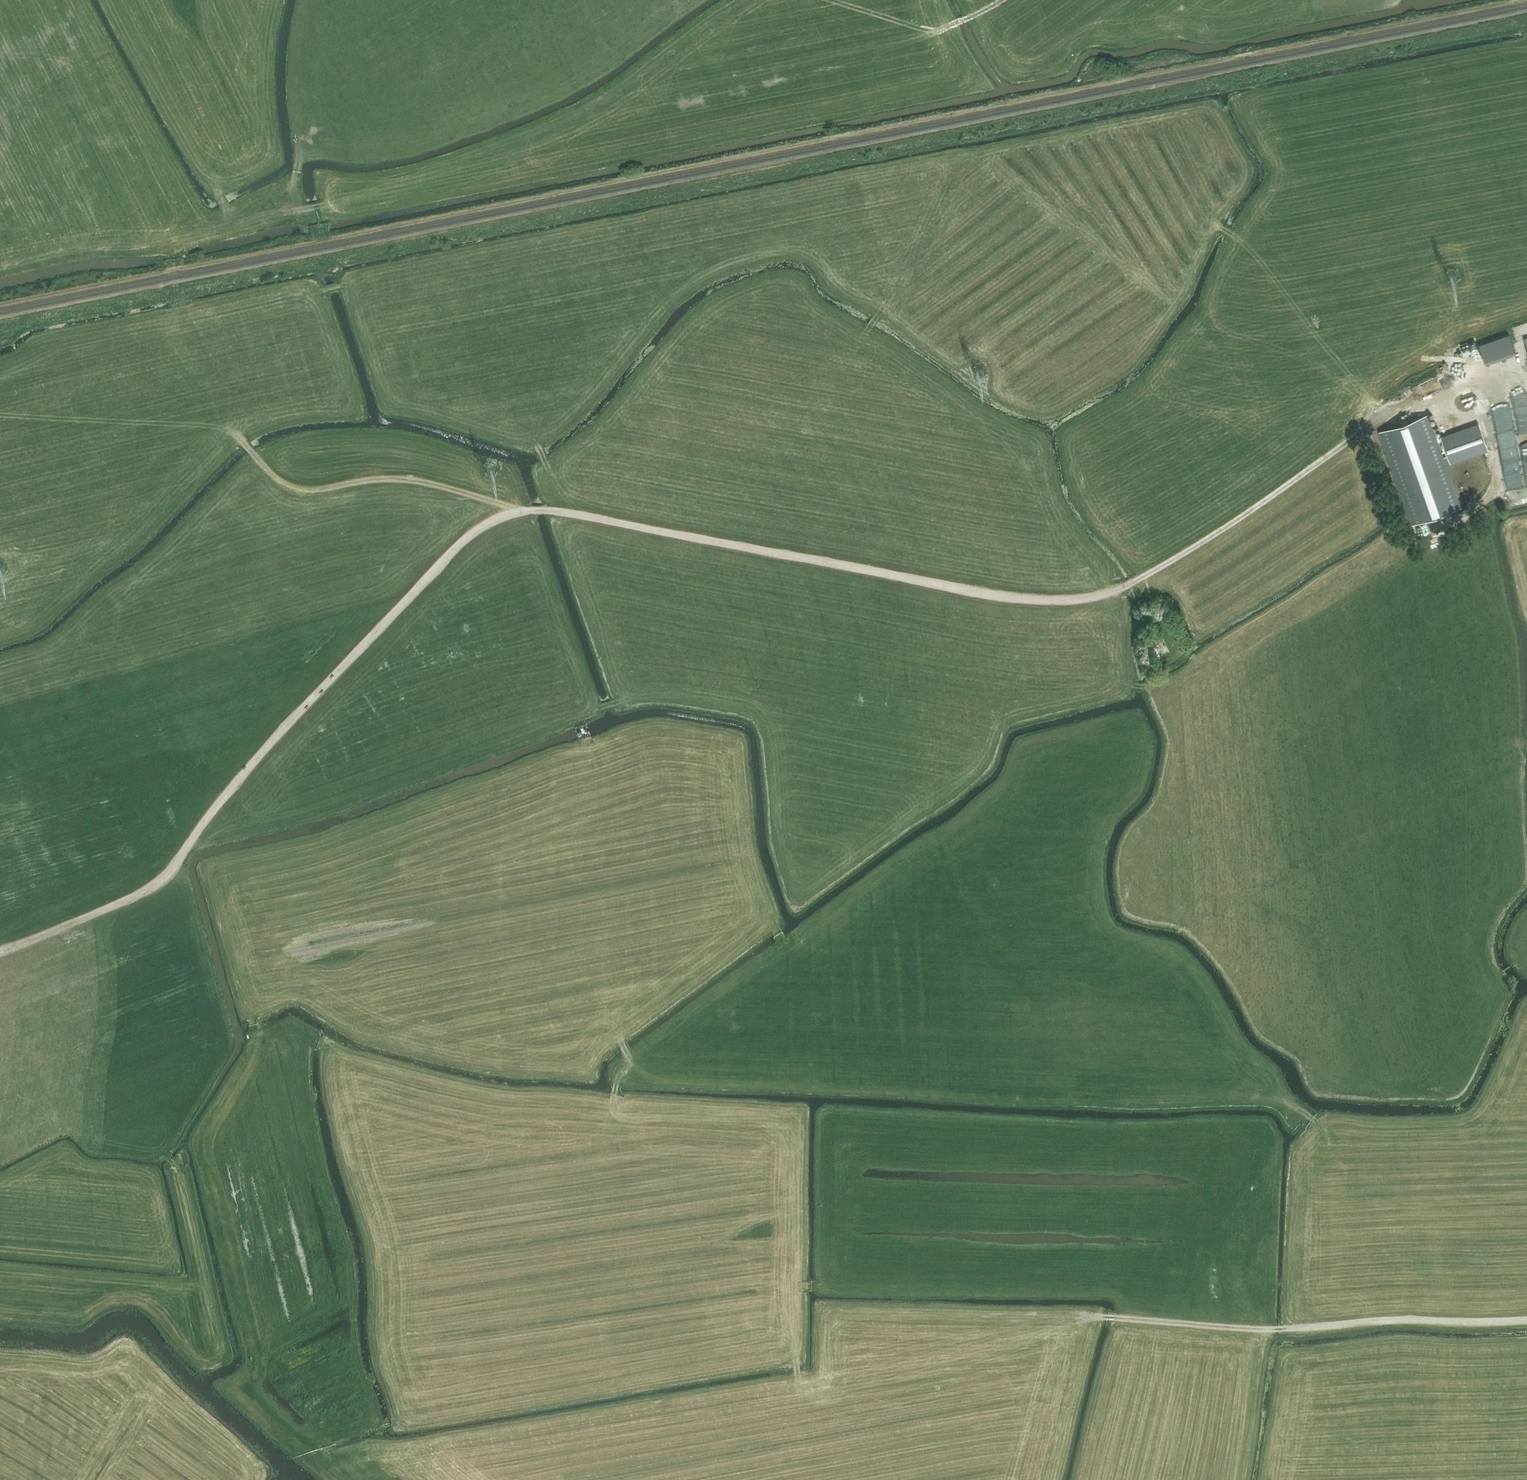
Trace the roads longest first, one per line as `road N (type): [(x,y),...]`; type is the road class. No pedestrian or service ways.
road 1 (track): [(1526,411),(1510,387),(1472,378),(1451,395),(1389,417),(1227,528),(1095,597),(1010,598),(552,511),(503,515),(456,547),(227,788),(173,870),(142,893),(0,954)]
road 2 (track): [(1096,1317),(1256,1329),(1526,1320)]
road 3 (track): [(522,510),(398,477),(312,492),(289,487),(243,442)]
road 4 (track): [(1371,428),(1409,533),(1443,521)]

